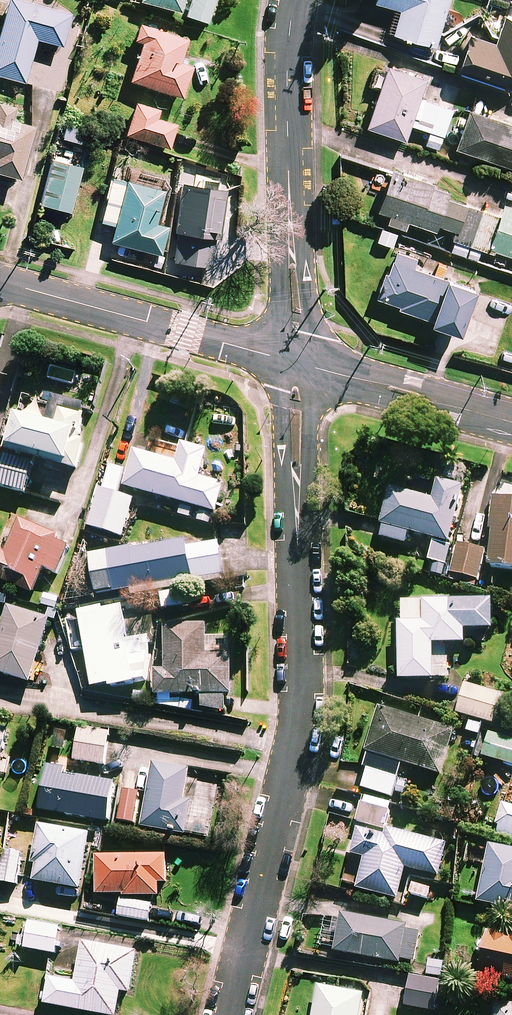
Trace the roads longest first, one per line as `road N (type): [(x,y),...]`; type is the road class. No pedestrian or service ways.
road 1 (residential): [(232,1014),(295,738),(294,363)]
road 2 (residential): [(294,363),(286,72),(294,0)]
road 3 (residential): [(294,363),(0,279)]
road 4 (residential): [(511,422),(294,363)]

